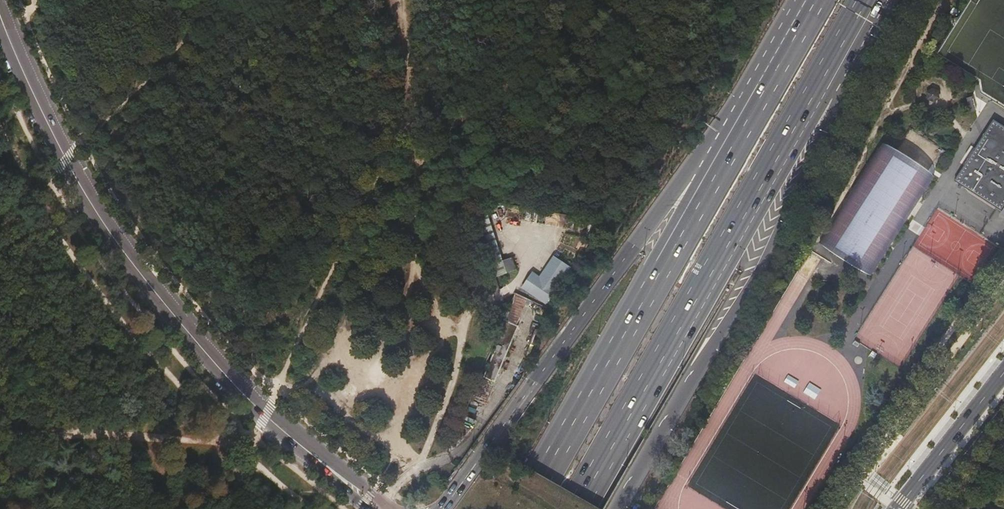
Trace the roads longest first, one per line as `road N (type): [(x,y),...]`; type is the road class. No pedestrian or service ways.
road 1 (trunk): [(809,0),(442,508)]
road 2 (trunk): [(811,0),(524,508)]
road 3 (trunk): [(576,508),(863,16)]
road 4 (trunk): [(617,508),(755,269),(863,16)]
road 5 (secondary): [(301,445),(182,328),(112,235),(32,93),(0,15)]
road 6 (track): [(0,439),(255,437)]
road 7 (track): [(502,294),(473,303),(419,470)]
road 8 (primary): [(1003,372),(897,508)]
road 9 (residential): [(928,508),(1003,412)]

